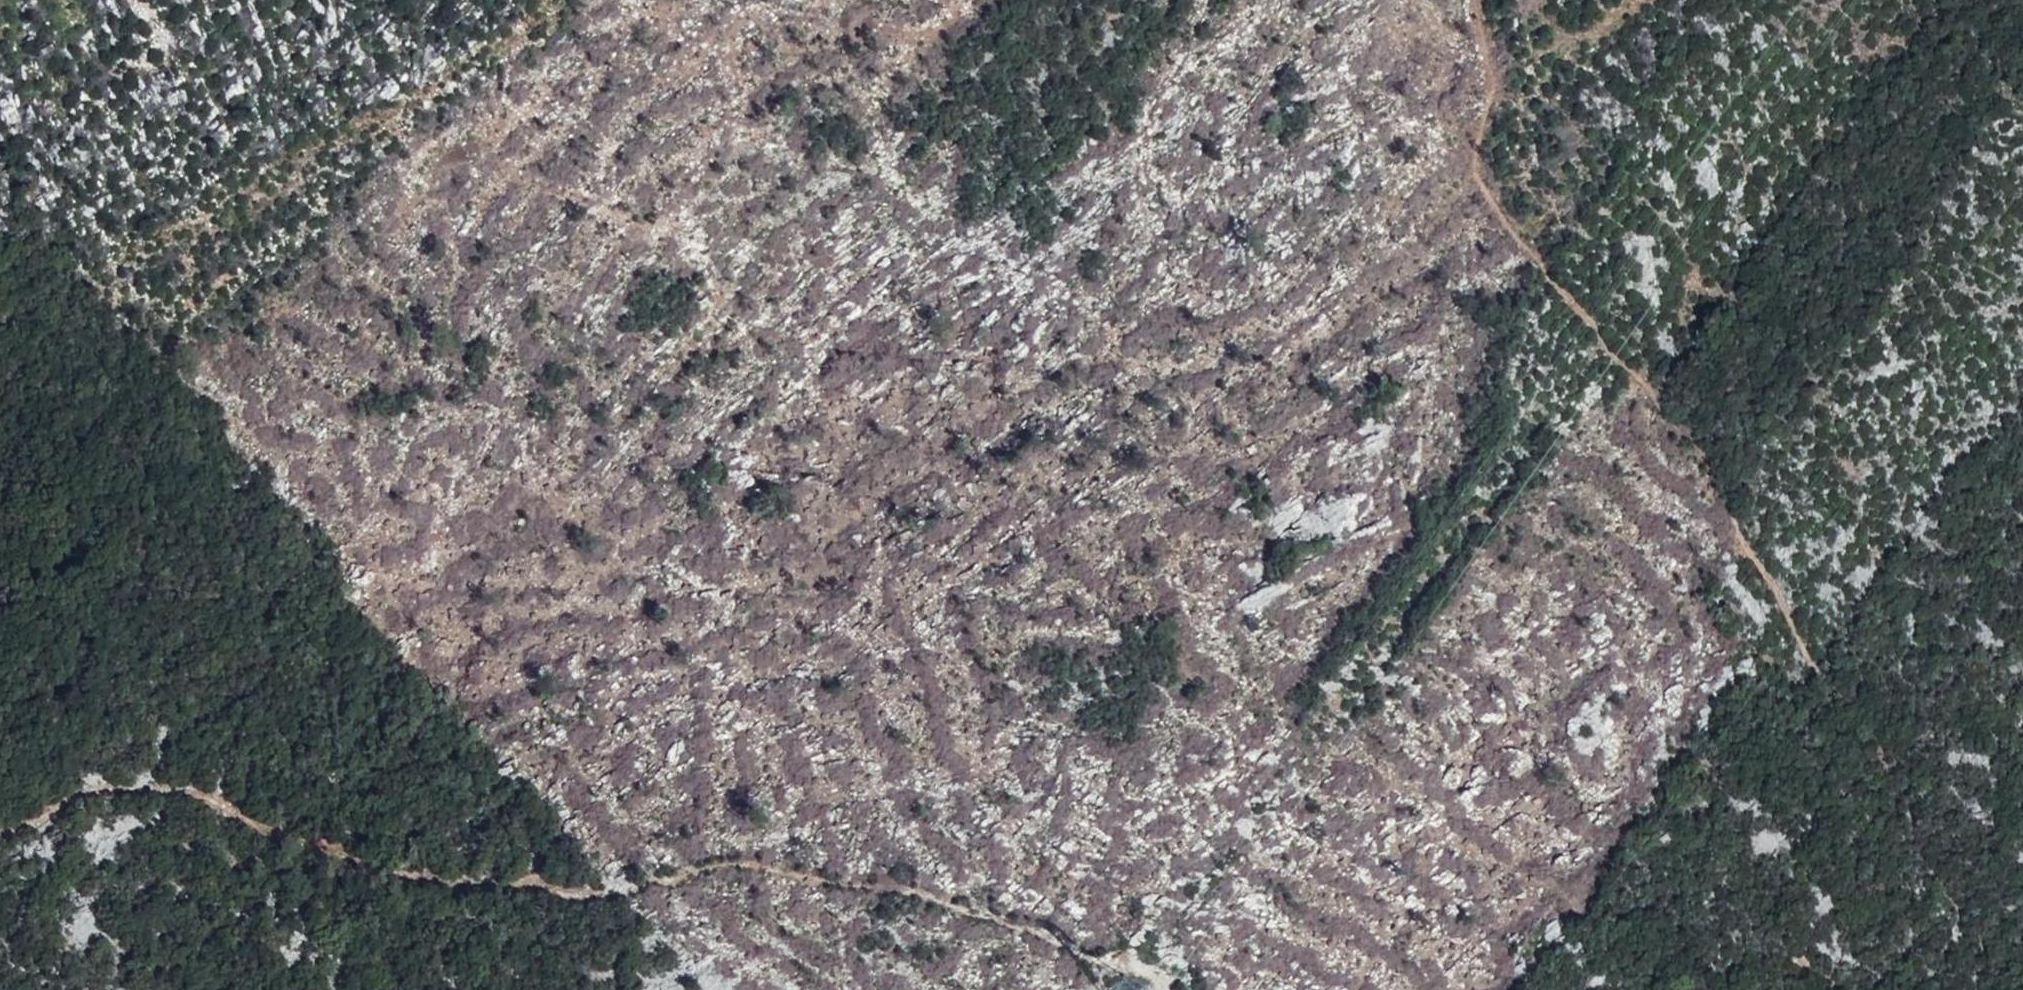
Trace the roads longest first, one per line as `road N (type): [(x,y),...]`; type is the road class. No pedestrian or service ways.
road 1 (track): [(0,834),(30,822),(78,779),(181,782),(245,803),(310,842),(367,864),(552,898),(602,897),(680,872),(756,867),(844,890),(1002,912),(1073,955),(1145,970)]
road 2 (track): [(1744,547),(1729,467),(1649,394),(1476,179),(1499,81),(1474,0)]

